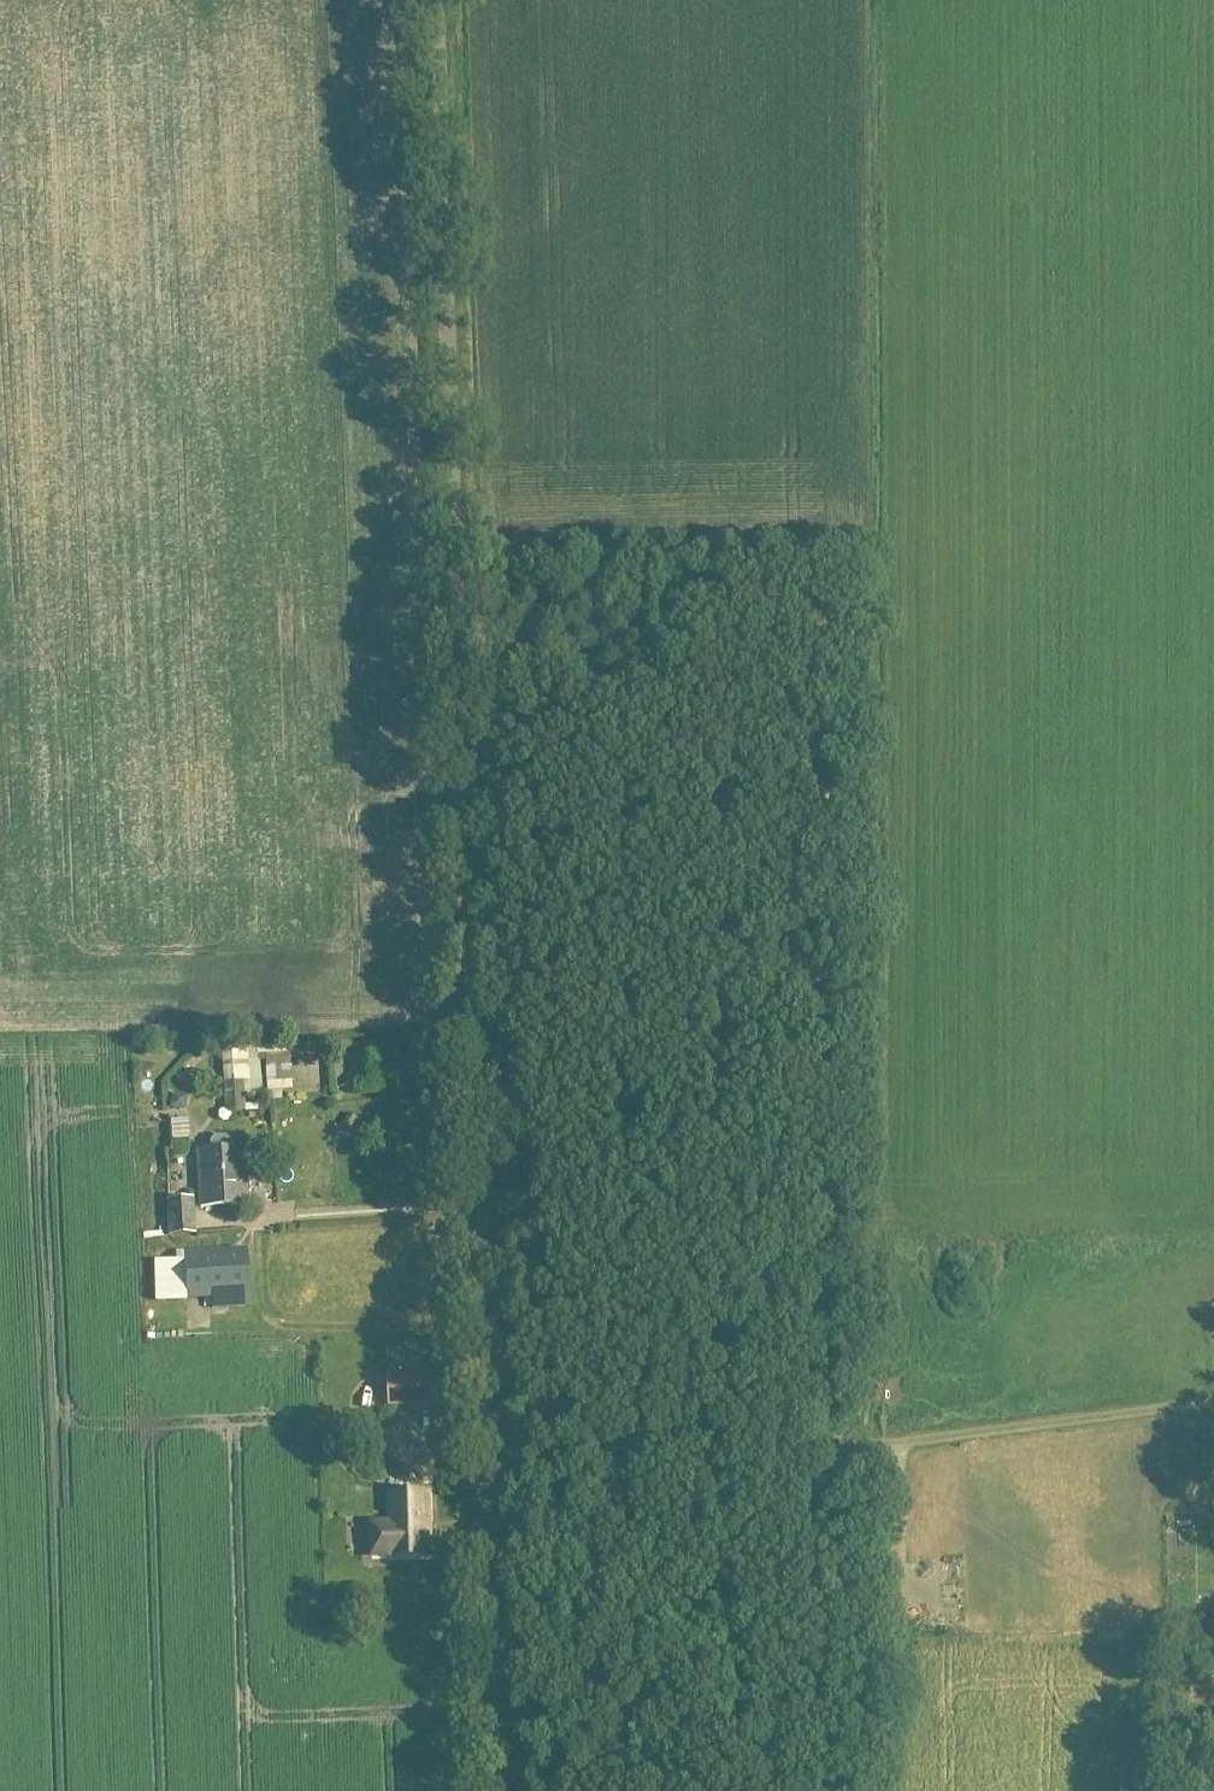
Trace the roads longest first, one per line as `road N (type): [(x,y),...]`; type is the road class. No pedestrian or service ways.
road 1 (unclassified): [(496,1790),(437,0)]

